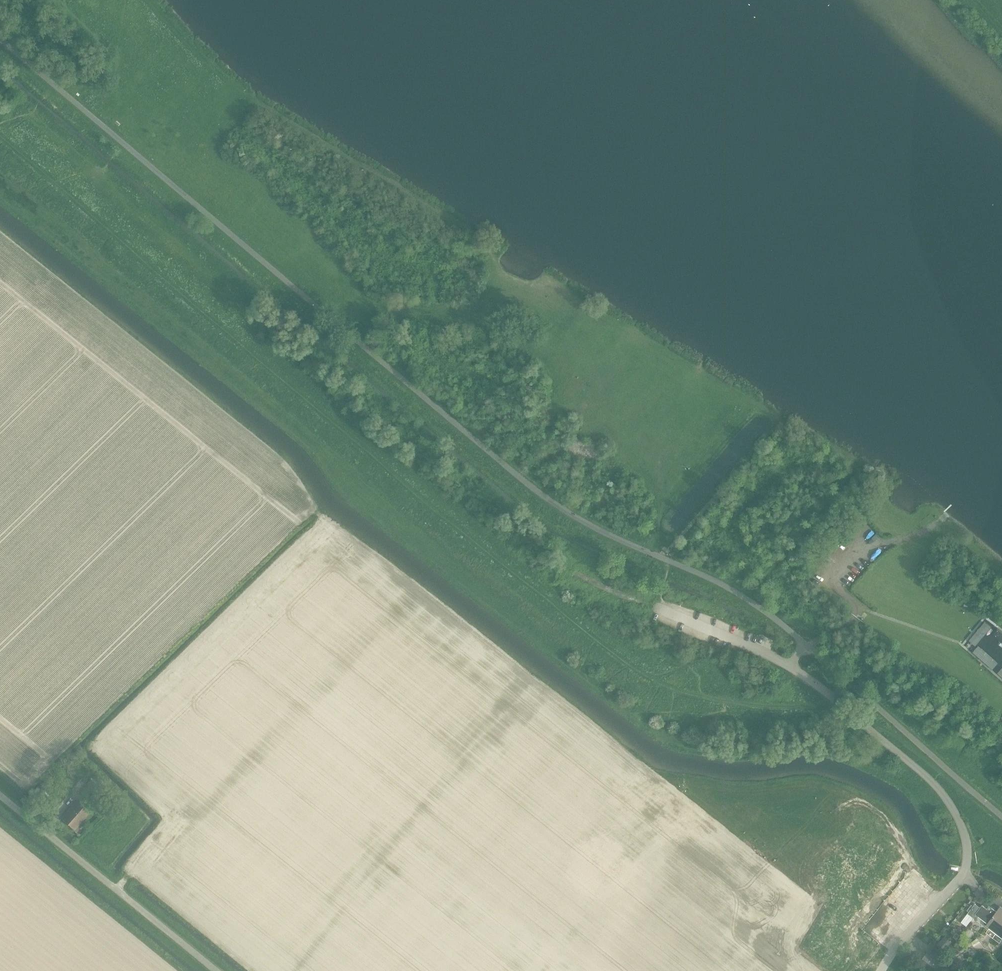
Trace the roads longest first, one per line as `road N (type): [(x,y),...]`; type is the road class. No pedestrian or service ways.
road 1 (unclassified): [(882,970),(963,873),(967,845),(945,797),(788,664),(657,609)]
road 2 (unclassified): [(217,970),(0,793)]

